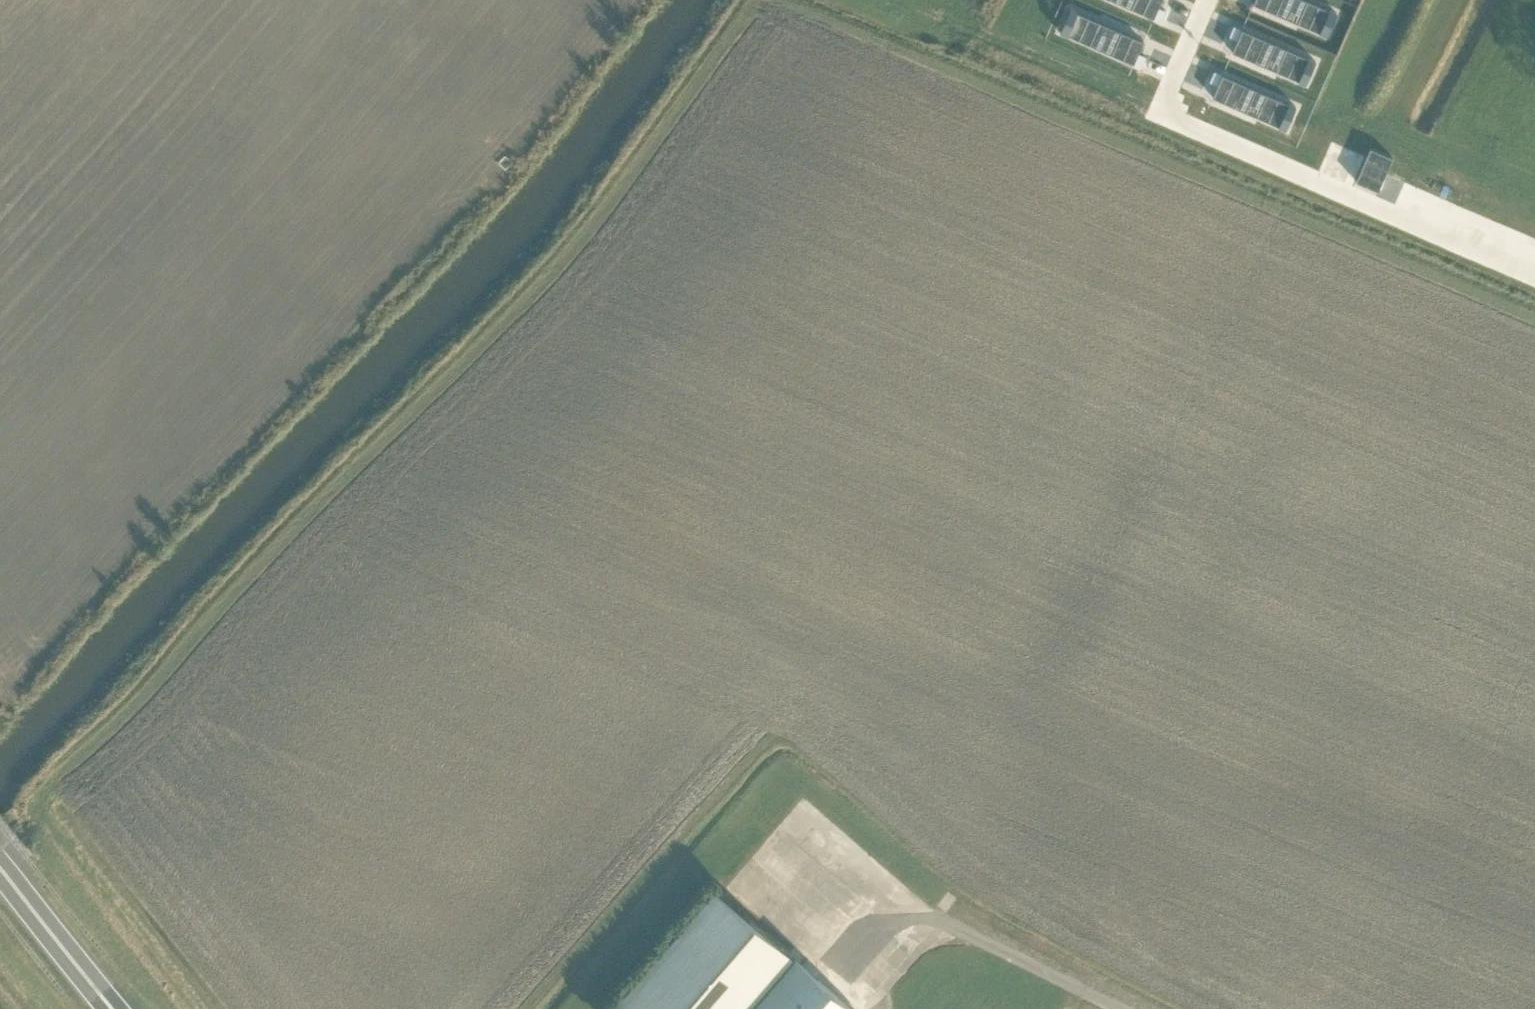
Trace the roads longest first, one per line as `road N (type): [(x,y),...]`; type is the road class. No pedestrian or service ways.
road 1 (unclassified): [(933,917),(1122,1008)]
road 2 (trunk): [(113,1008),(0,868)]

